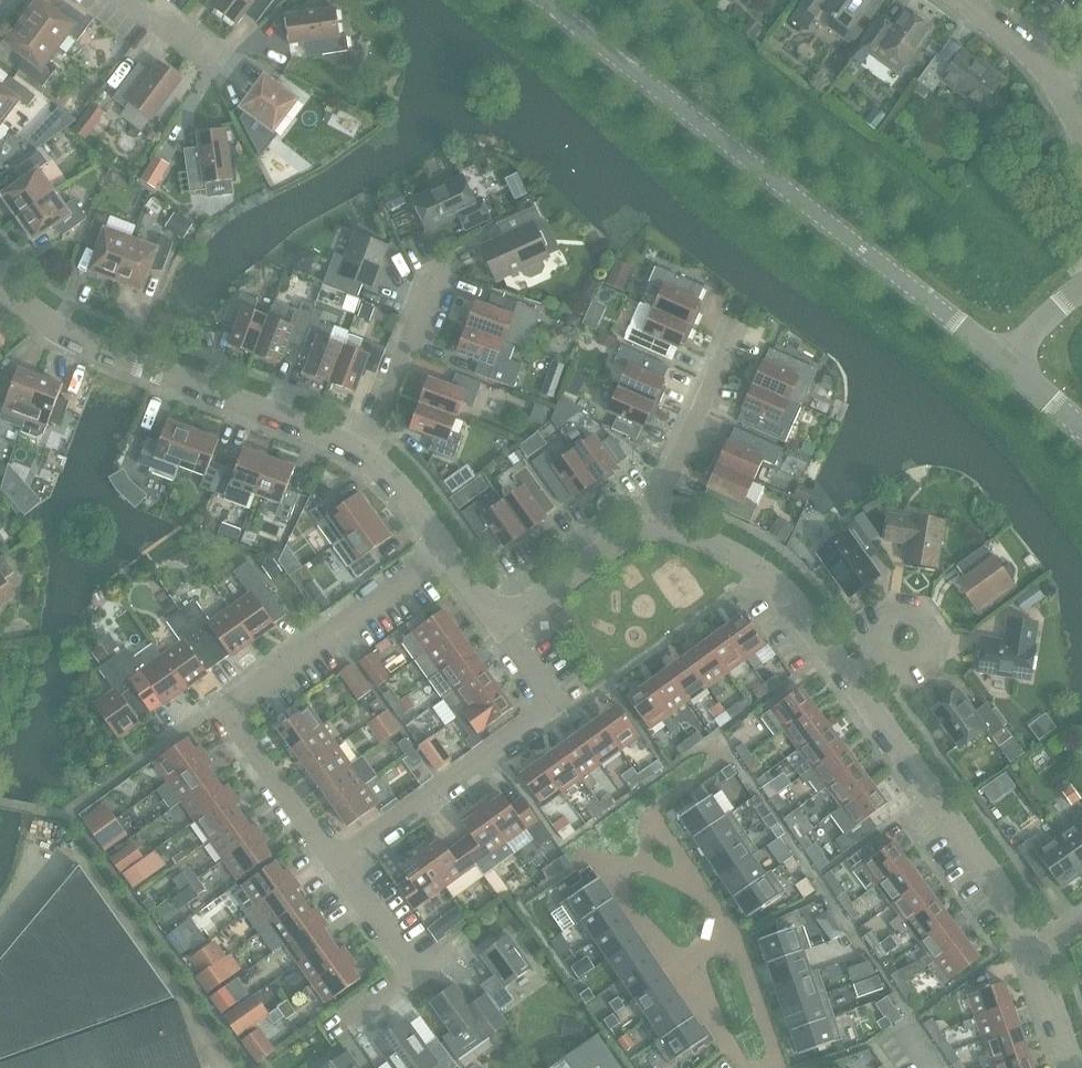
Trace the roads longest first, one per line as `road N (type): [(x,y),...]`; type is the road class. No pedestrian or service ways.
road 1 (tertiary): [(1003,360),(540,0)]
road 2 (residential): [(336,867),(240,736),(234,709),(247,691),(443,550)]
road 3 (residential): [(0,283),(79,341),(358,450)]
road 4 (residential): [(336,867),(535,716),(540,693),(502,617)]
road 5 (residential): [(850,679),(997,886),(1032,954)]
road 6 (residential): [(652,528),(685,532),(761,571),(850,679)]
road 7 (residential): [(652,528),(737,326)]
road 8 (residential): [(358,450),(438,270)]
road 9 (residential): [(502,617),(652,528)]
road 10 (residential): [(881,656),(896,667),(917,666),(935,637),(928,618),(910,609),(878,626)]
road 11 (residential): [(1064,95),(1039,60),(958,0)]
road 12 (residential): [(358,450),(394,481),(443,550)]
road 13 (residential): [(412,972),(336,867)]
road 14 (residential): [(1032,954),(1072,1067)]

